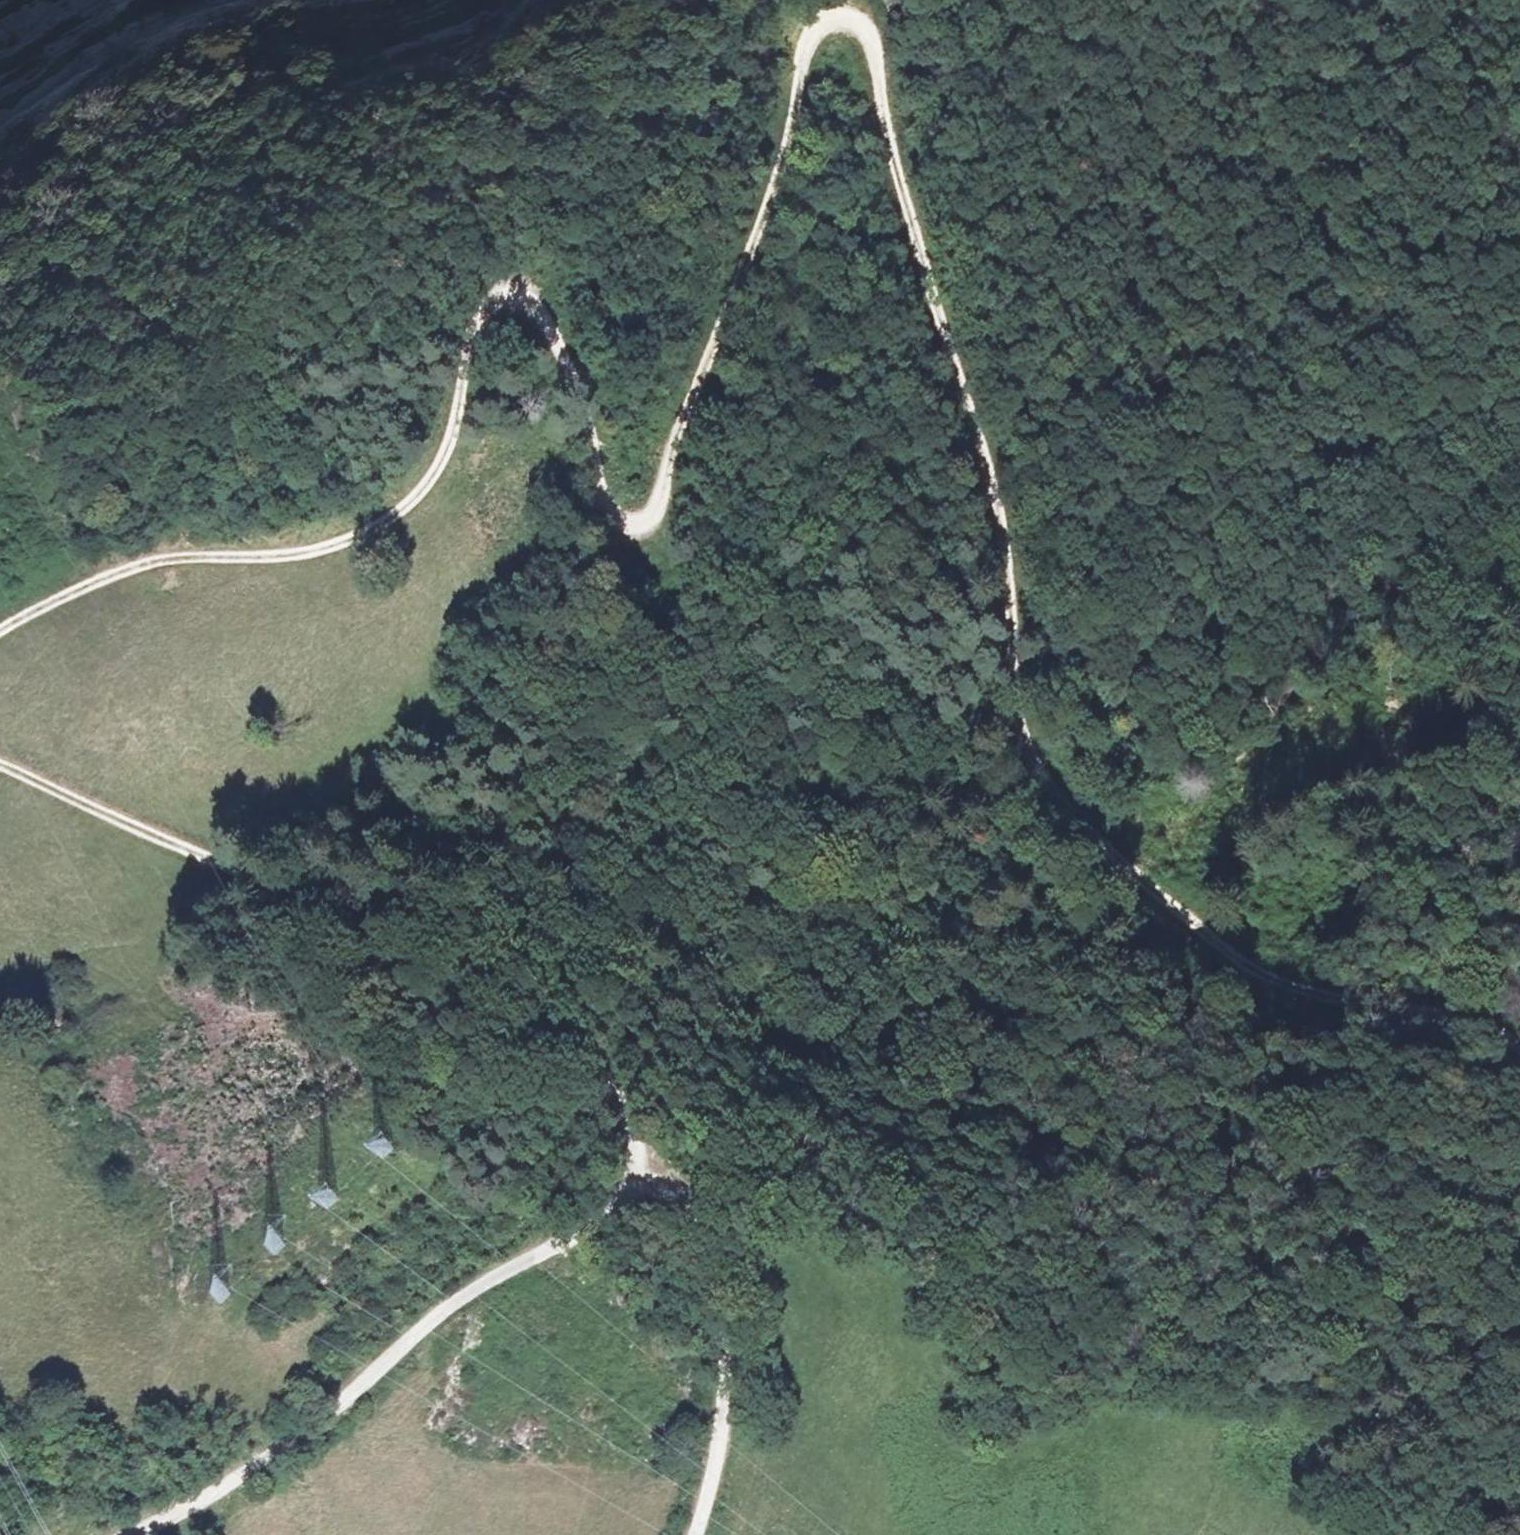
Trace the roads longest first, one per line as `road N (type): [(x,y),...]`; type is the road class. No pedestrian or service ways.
road 1 (track): [(0,636),(172,556),(301,556),(358,543),(401,518),(441,474),(467,348),(489,309),(521,303),(541,314),(577,382),(602,495),(637,523),(658,512),(794,139),(817,49),(827,28),(852,20),(872,35),(906,210),(991,486),(1014,704),(1038,780),(1230,966),(1317,1000),(1471,1024),(1519,1042)]
road 2 (track): [(648,1176),(631,1098),(560,1020),(0,769)]
road 3 (track): [(134,1534),(301,1438),(429,1319),(579,1239),(648,1176)]
road 4 (track): [(648,1176),(695,1198),(723,1249),(723,1428),(697,1534)]

